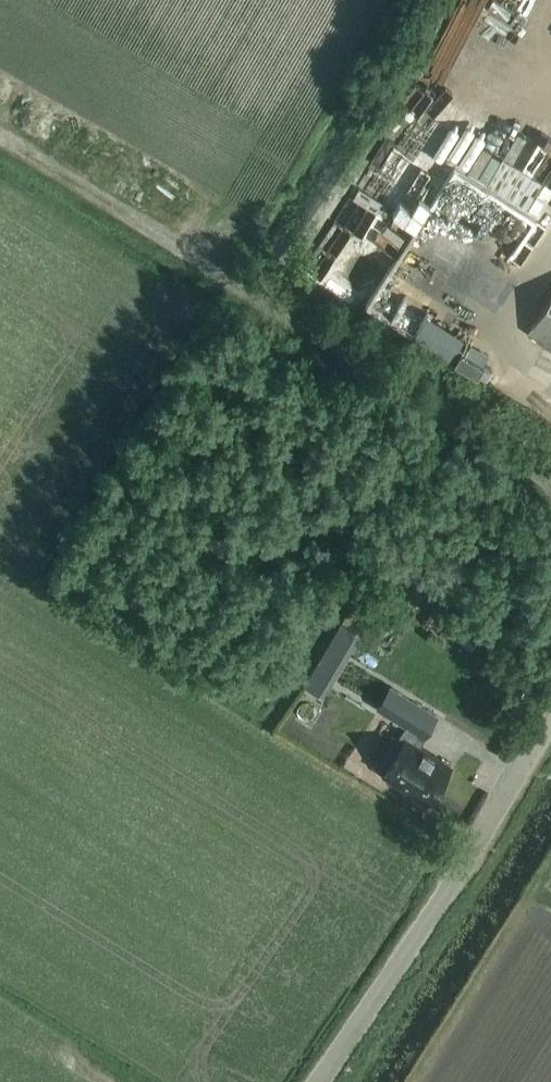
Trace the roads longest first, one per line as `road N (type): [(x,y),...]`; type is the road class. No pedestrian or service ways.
road 1 (unclassified): [(319,1081),(550,721)]
road 2 (track): [(550,486),(246,297)]

